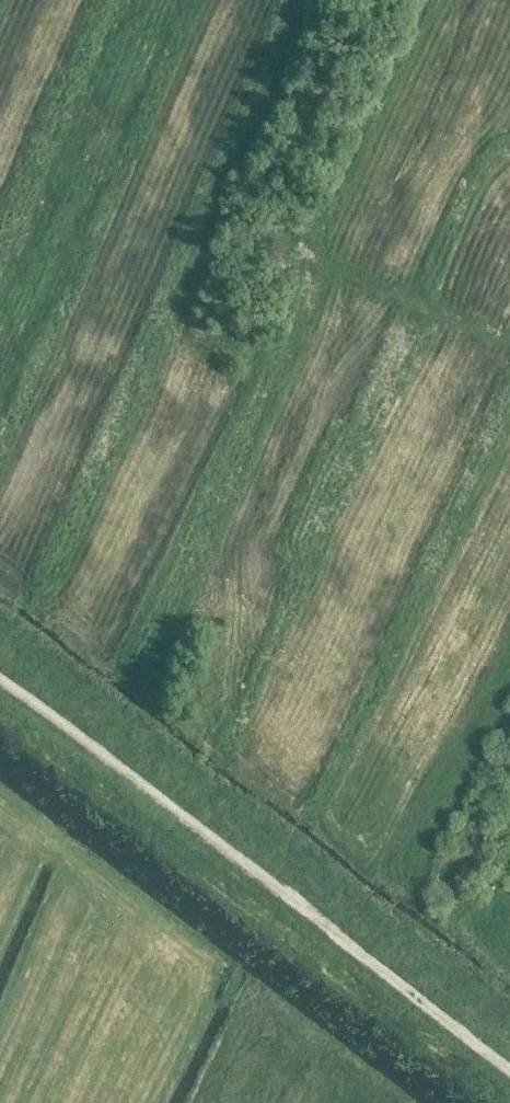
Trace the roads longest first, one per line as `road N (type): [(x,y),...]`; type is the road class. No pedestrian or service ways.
road 1 (track): [(0,680),(509,1069)]

